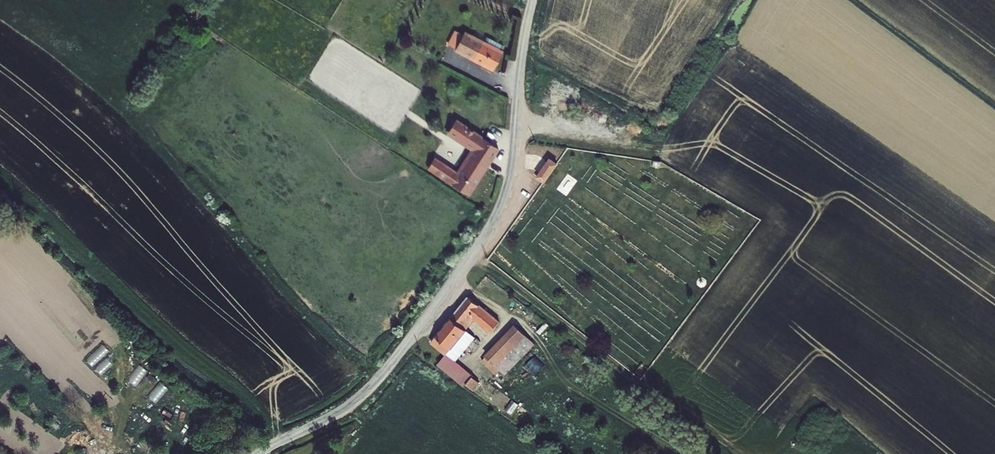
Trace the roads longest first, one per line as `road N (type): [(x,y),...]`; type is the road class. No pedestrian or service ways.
road 1 (tertiary): [(533,0),(509,198),(365,406),(269,453)]

